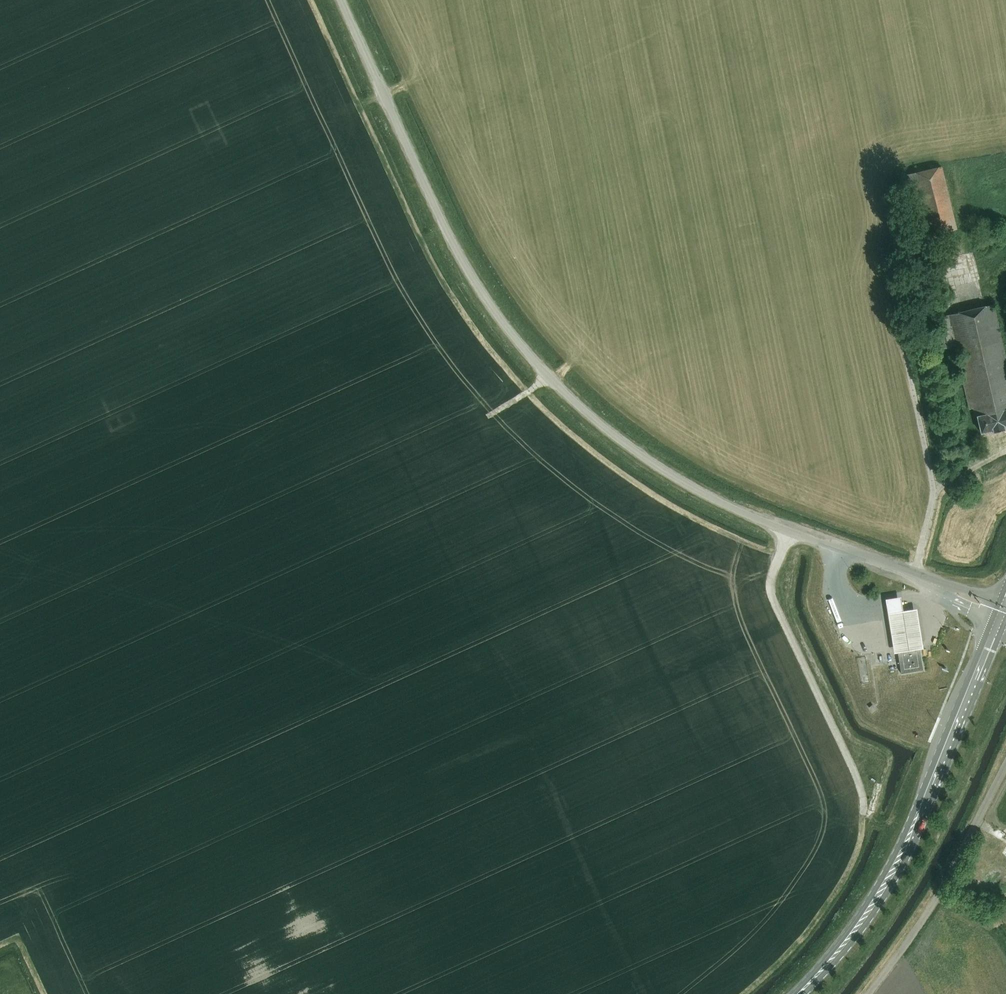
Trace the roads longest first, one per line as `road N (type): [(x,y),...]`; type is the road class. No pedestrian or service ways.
road 1 (unclassified): [(1003,611),(732,510),(669,478),(597,424),(515,339),(473,275),(344,0)]
road 2 (primary): [(794,993),(861,921),(884,883),(1003,611)]
road 3 (unclassified): [(869,993),(939,895),(1005,765)]

